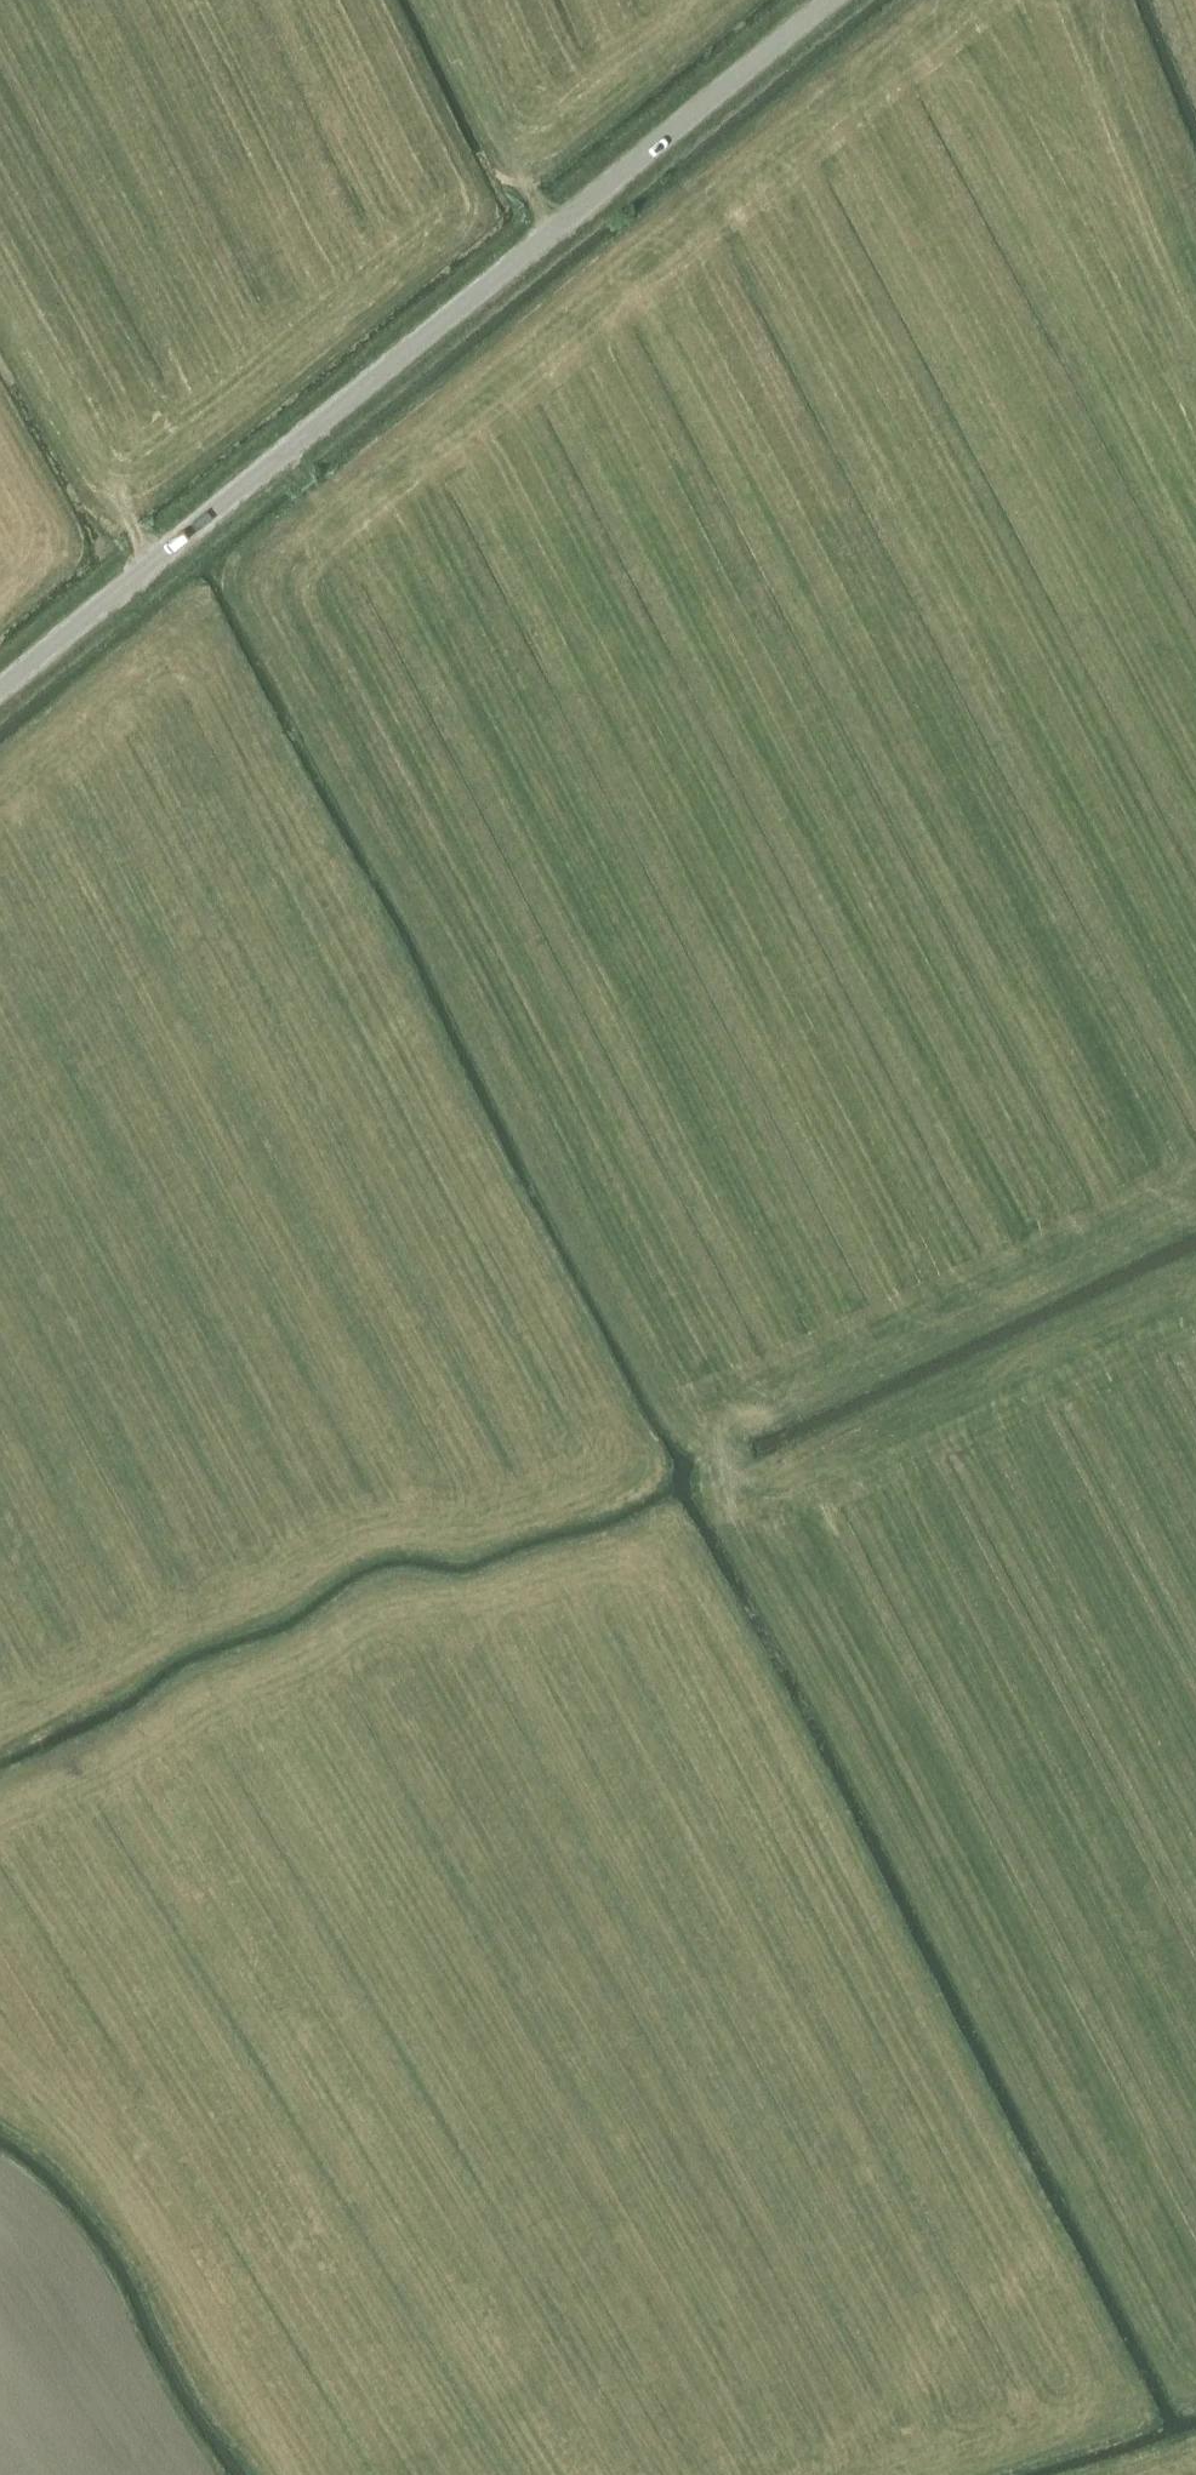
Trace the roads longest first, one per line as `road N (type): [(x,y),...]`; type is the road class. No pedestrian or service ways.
road 1 (unclassified): [(0,691),(831,0)]

